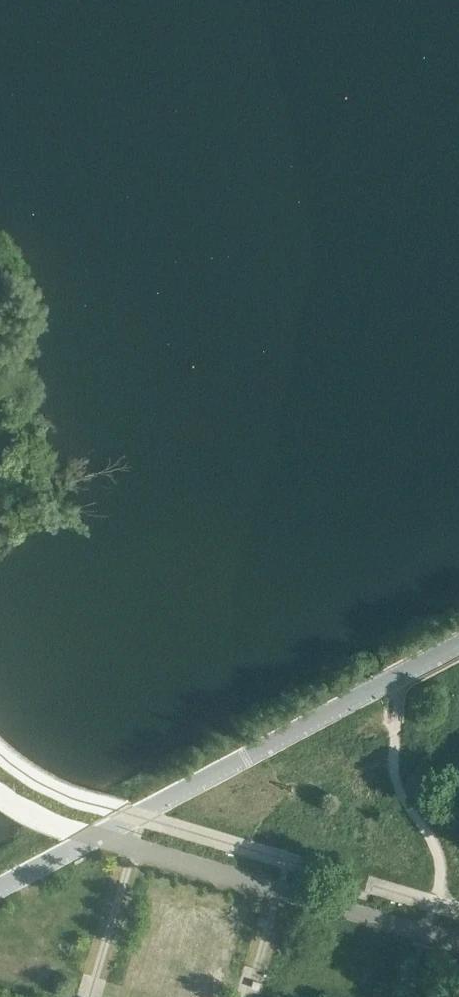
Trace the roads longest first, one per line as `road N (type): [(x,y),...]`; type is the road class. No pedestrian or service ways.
road 1 (unclassified): [(0,792),(78,831),(458,938)]

